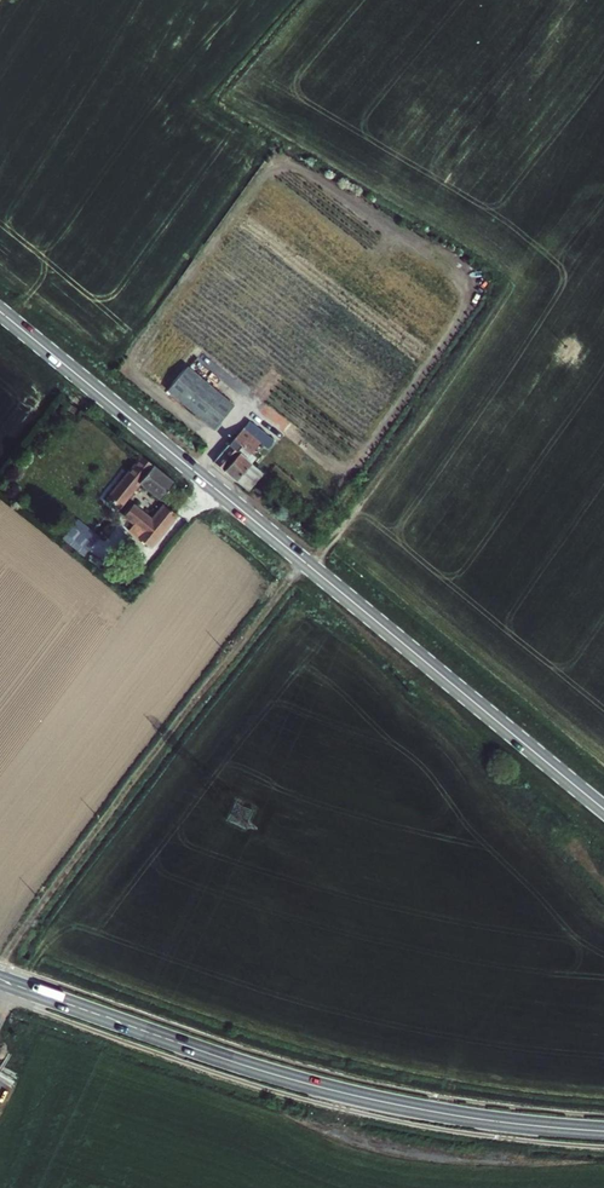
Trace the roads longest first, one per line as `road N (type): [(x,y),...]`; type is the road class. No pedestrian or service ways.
road 1 (tertiary): [(603,809),(0,311)]
road 2 (track): [(0,967),(141,773),(422,420)]
road 3 (primary): [(603,1130),(434,1112),(303,1082),(0,980)]

